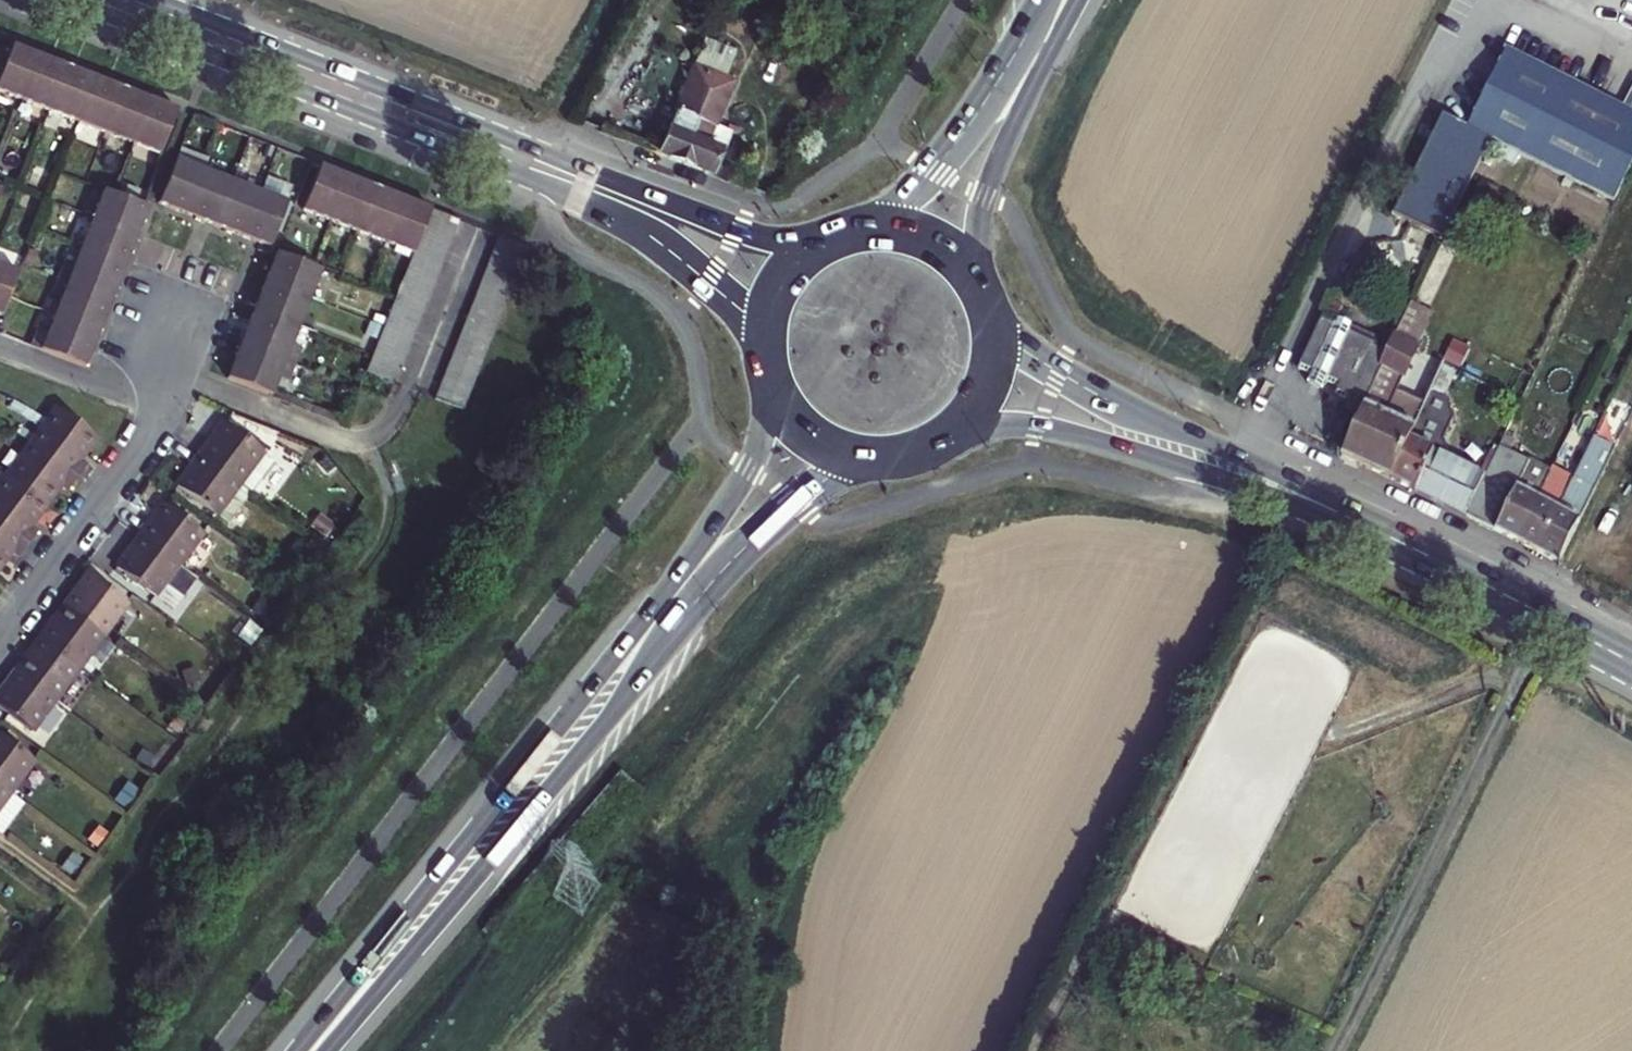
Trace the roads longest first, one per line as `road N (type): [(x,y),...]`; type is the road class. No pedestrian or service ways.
road 1 (primary): [(773,388),(749,471),(683,567),(300,1050)]
road 2 (primary): [(67,0),(604,211),(733,306),(766,367)]
road 3 (primary): [(327,1050),(600,731),(718,576),(805,495),(862,458)]
road 4 (primary): [(834,237),(796,243),(744,234),(158,0)]
road 5 (primary): [(951,435),(1038,429),(1180,464),(1483,583)]
road 6 (primary): [(1483,583),(1330,498),(1058,373),(994,318)]
road 7 (primary): [(972,272),(984,198),(1078,0)]
road 8 (primary): [(1041,0),(964,132),(916,189),(868,228)]
road 9 (residential): [(0,643),(160,408)]
road 10 (residential): [(0,345),(160,408)]
road 11 (primary): [(1631,664),(1483,583)]
road 12 (primary): [(834,237),(798,261),(774,296),(766,367)]
road 13 (primary): [(951,435),(990,383),(994,318)]

